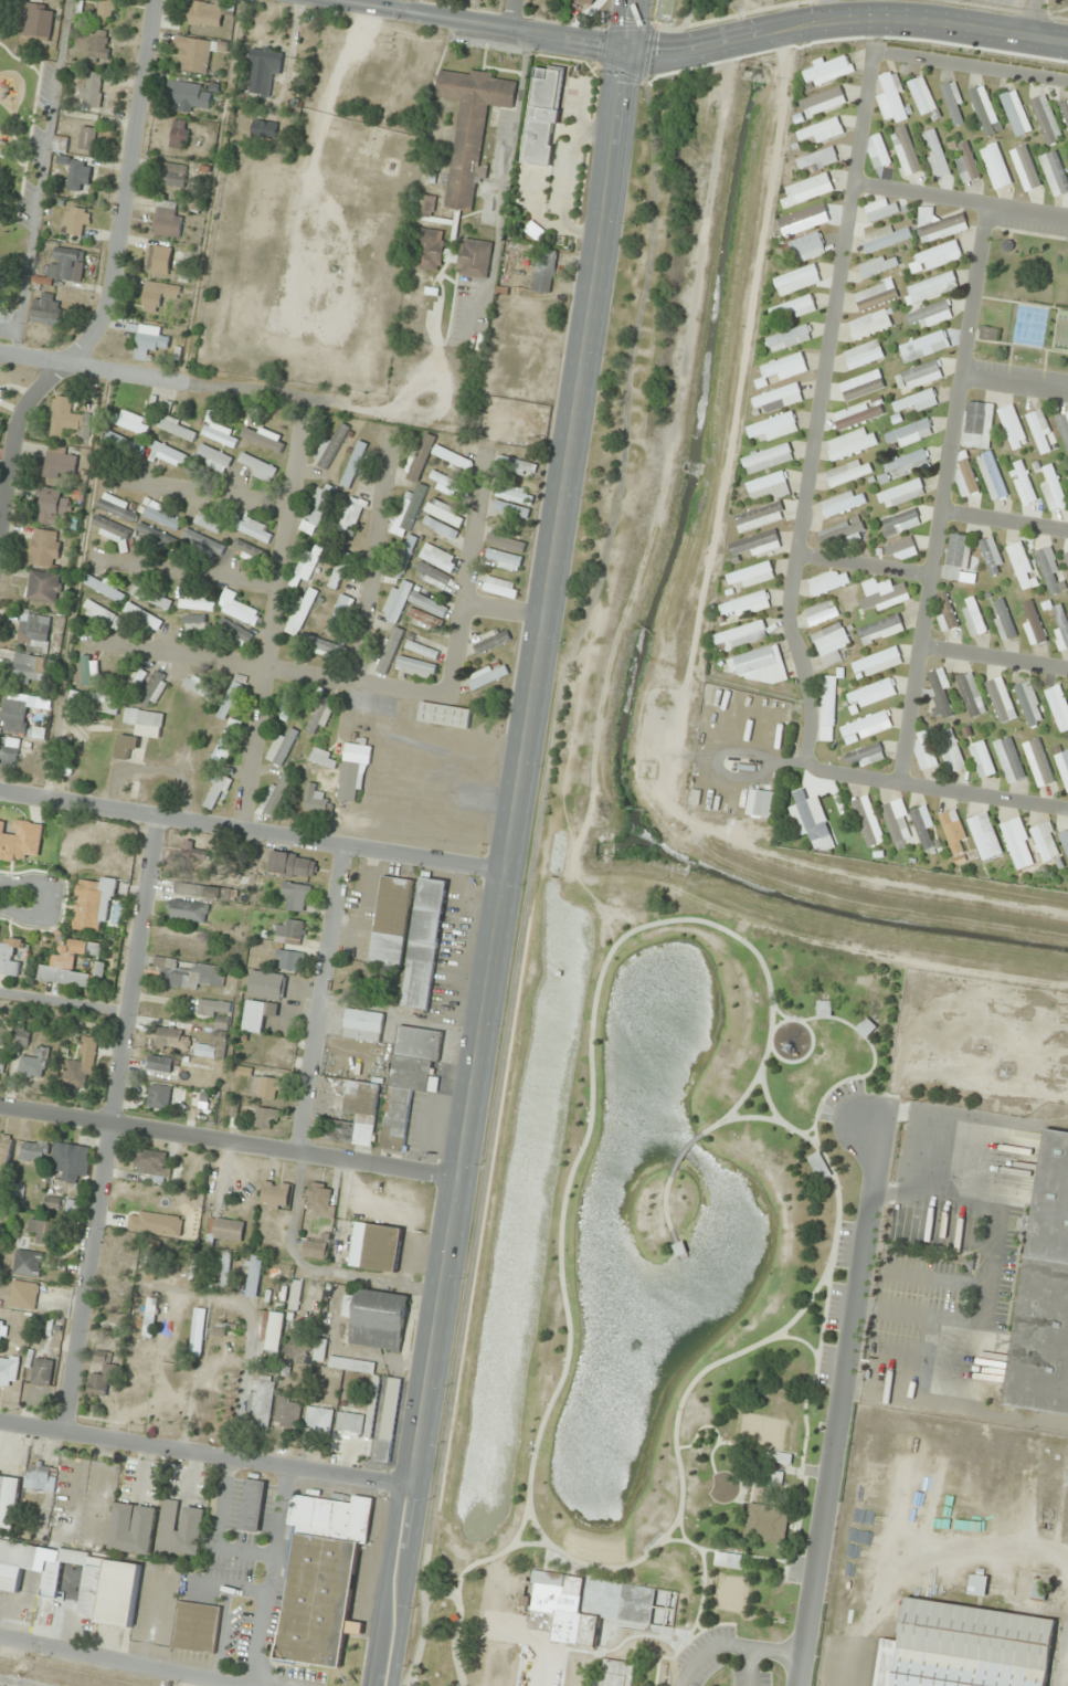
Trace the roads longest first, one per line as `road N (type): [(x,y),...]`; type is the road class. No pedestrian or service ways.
road 1 (secondary): [(626,51),(383,1685)]
road 2 (residential): [(877,53),(789,610),(811,687),(808,757)]
road 3 (residential): [(62,1432),(159,816)]
road 4 (residential): [(82,642),(453,696),(485,456)]
road 5 (residential): [(991,206),(898,784)]
road 6 (residential): [(0,529),(13,436),(29,404),(106,322),(157,0)]
road 7 (residential): [(799,1685),(879,1134)]
road 8 (residential): [(508,873),(0,793)]
road 9 (residential): [(462,1179),(0,1105)]
road 10 (secondary): [(1067,45),(877,19),(648,54),(626,51)]
road 11 (residential): [(412,1486),(0,1421)]
road 12 (residential): [(246,832),(306,421)]
road 13 (residential): [(299,1153),(349,846)]
road 14 (secondary): [(626,51),(320,0)]
road 15 (residential): [(808,757),(824,776),(1067,811)]
road 16 (residential): [(240,1685),(0,1636)]
road 17 (residential): [(361,686),(391,443)]
road 18 (residential): [(856,186),(1067,217)]
road 19 (residential): [(194,383),(0,355)]
road 20 (residential): [(877,53),(1067,83)]
road 21 (residential): [(279,589),(96,560)]
road 22 (residential): [(290,506),(110,483)]
road 23 (residential): [(918,651),(1067,675)]
road 24 (residential): [(797,555),(929,576)]
road 25 (residential): [(940,512),(1067,532)]
road 26 (residential): [(0,883),(38,883),(45,893),(33,920),(0,908)]

